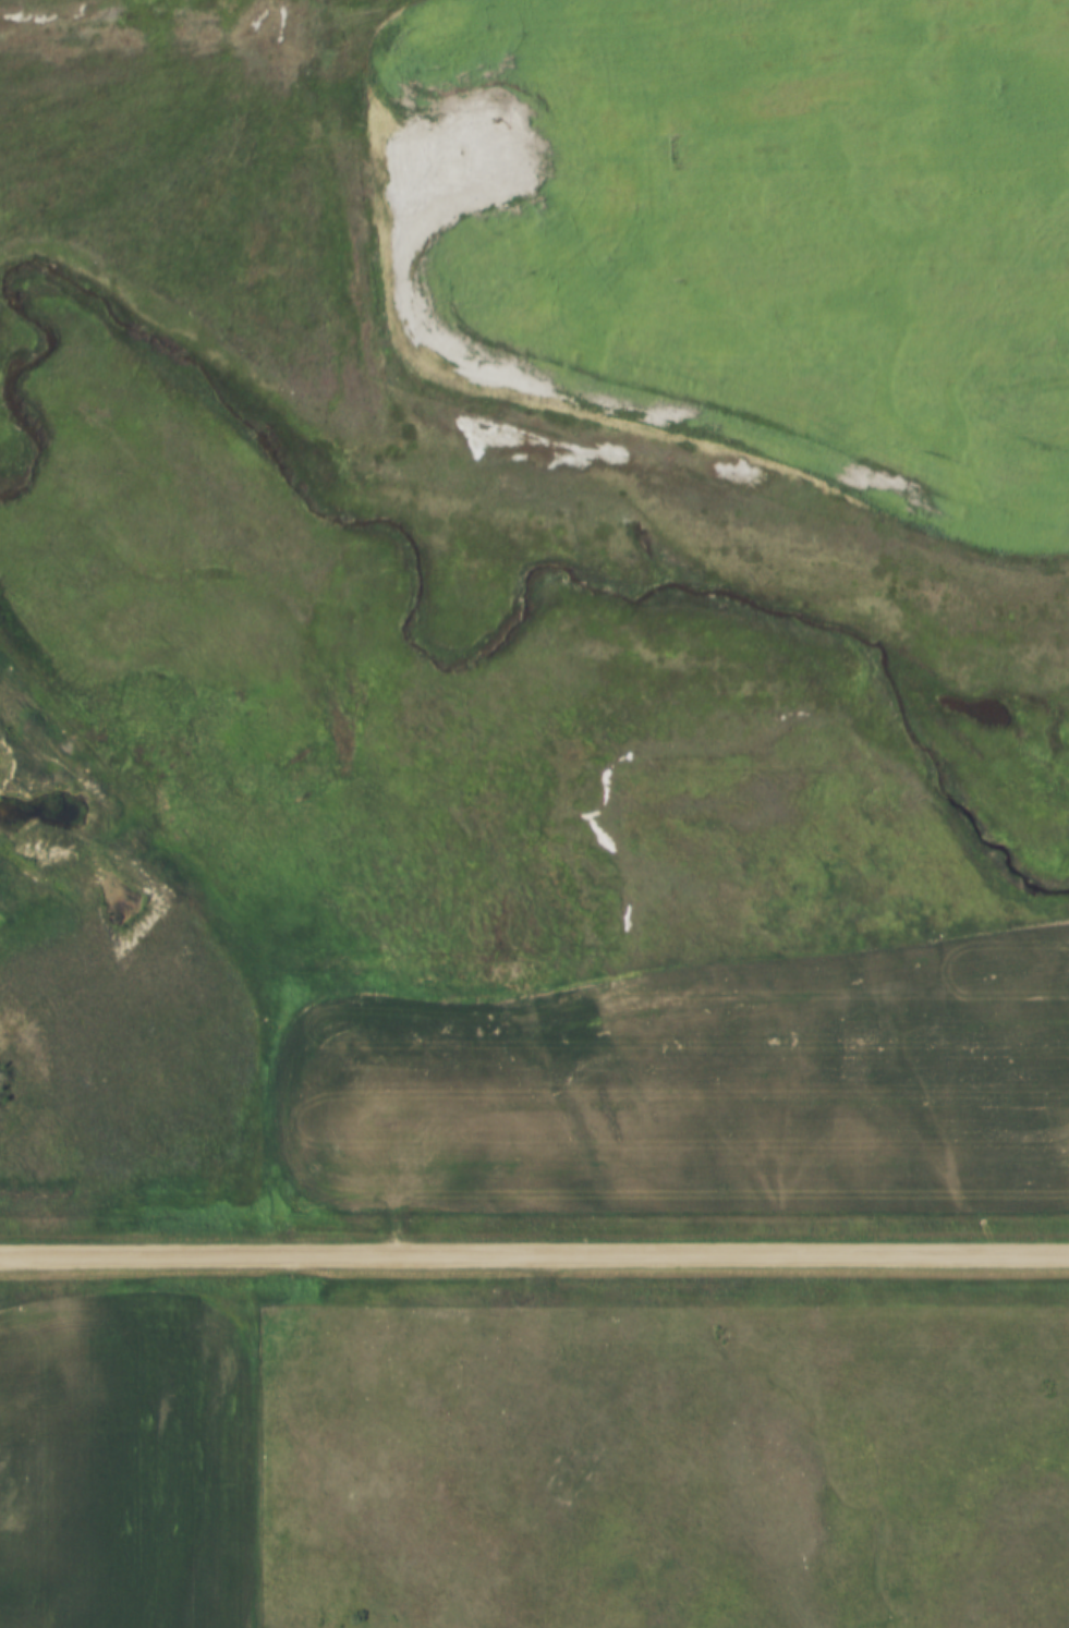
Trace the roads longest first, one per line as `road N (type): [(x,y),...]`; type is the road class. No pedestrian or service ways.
road 1 (residential): [(1068,1254),(0,1257)]

